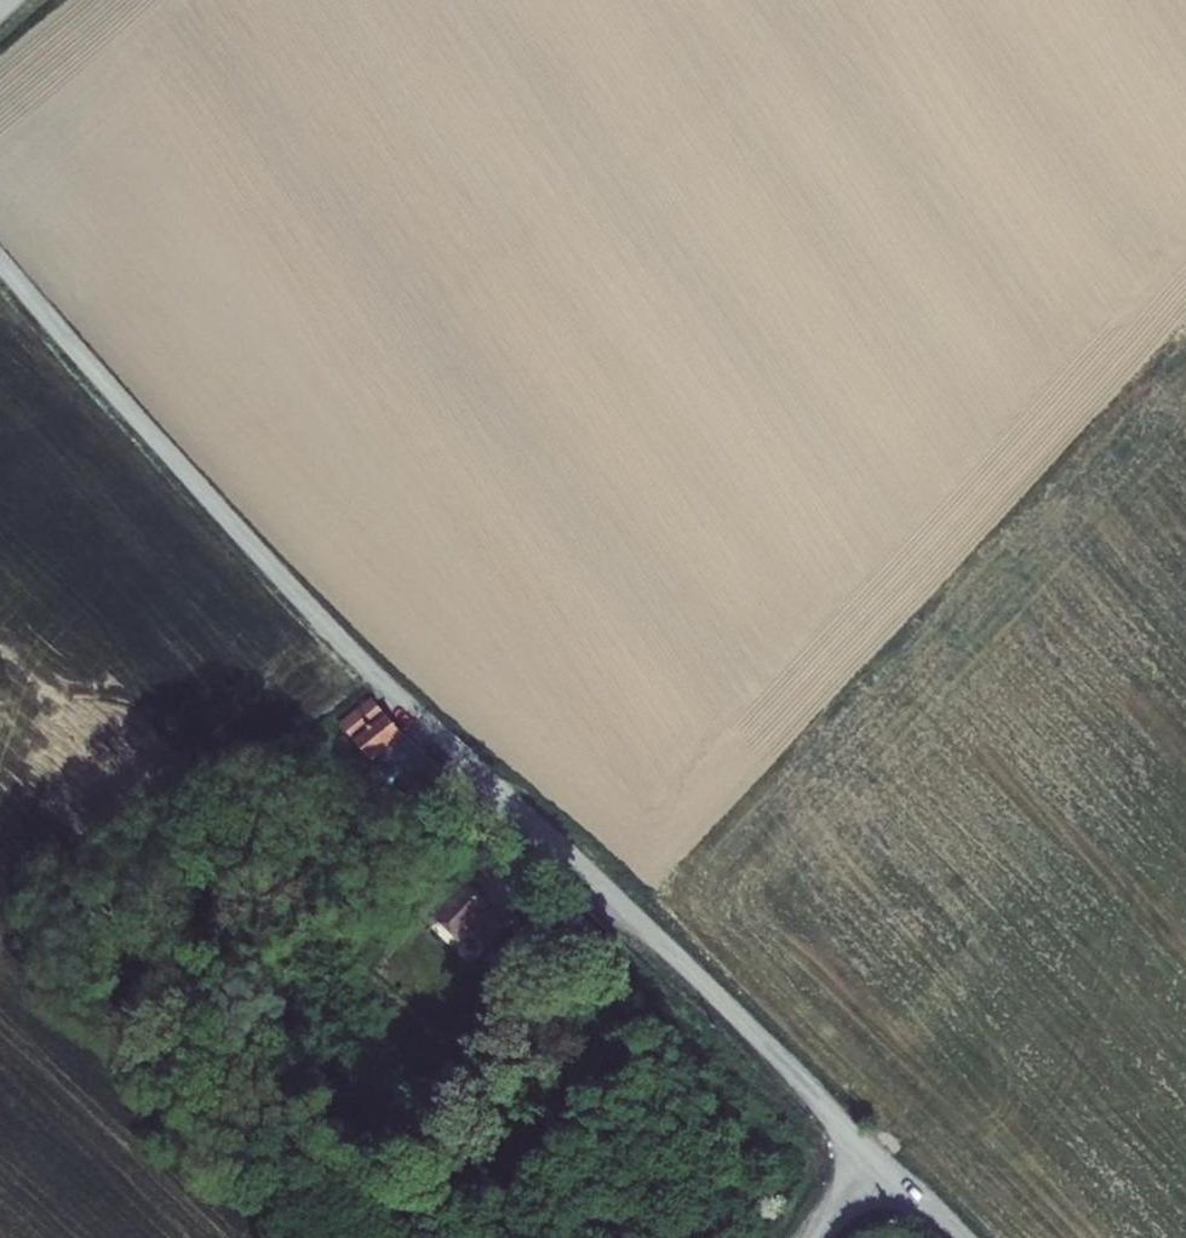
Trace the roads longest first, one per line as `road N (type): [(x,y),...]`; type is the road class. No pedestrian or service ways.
road 1 (residential): [(874,1155),(676,954),(388,689),(155,441),(0,261)]

